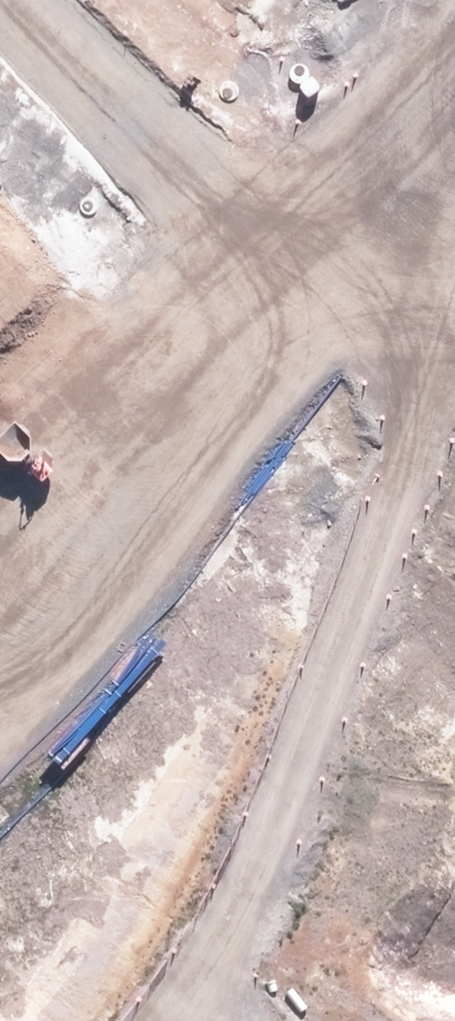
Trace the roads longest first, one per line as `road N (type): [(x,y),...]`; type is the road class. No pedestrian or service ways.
road 1 (track): [(0,711),(454,183)]
road 2 (residential): [(294,246),(0,602)]
road 3 (residential): [(41,0),(294,246)]
road 4 (residential): [(454,74),(294,246)]
road 5 (residential): [(294,246),(454,408)]

